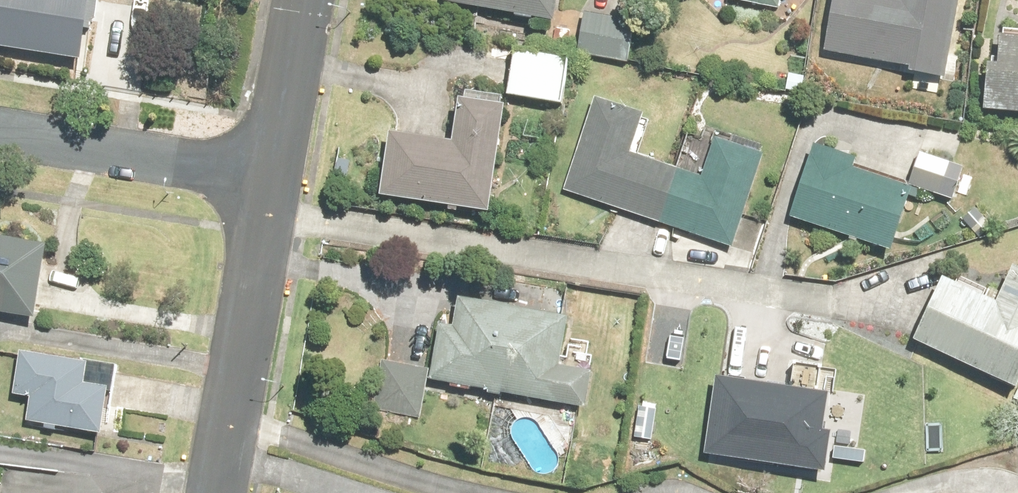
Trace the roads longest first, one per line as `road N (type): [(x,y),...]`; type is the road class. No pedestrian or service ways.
road 1 (residential): [(272,175),(217,492)]
road 2 (residential): [(0,129),(272,175)]
road 3 (residential): [(303,0),(272,175)]

